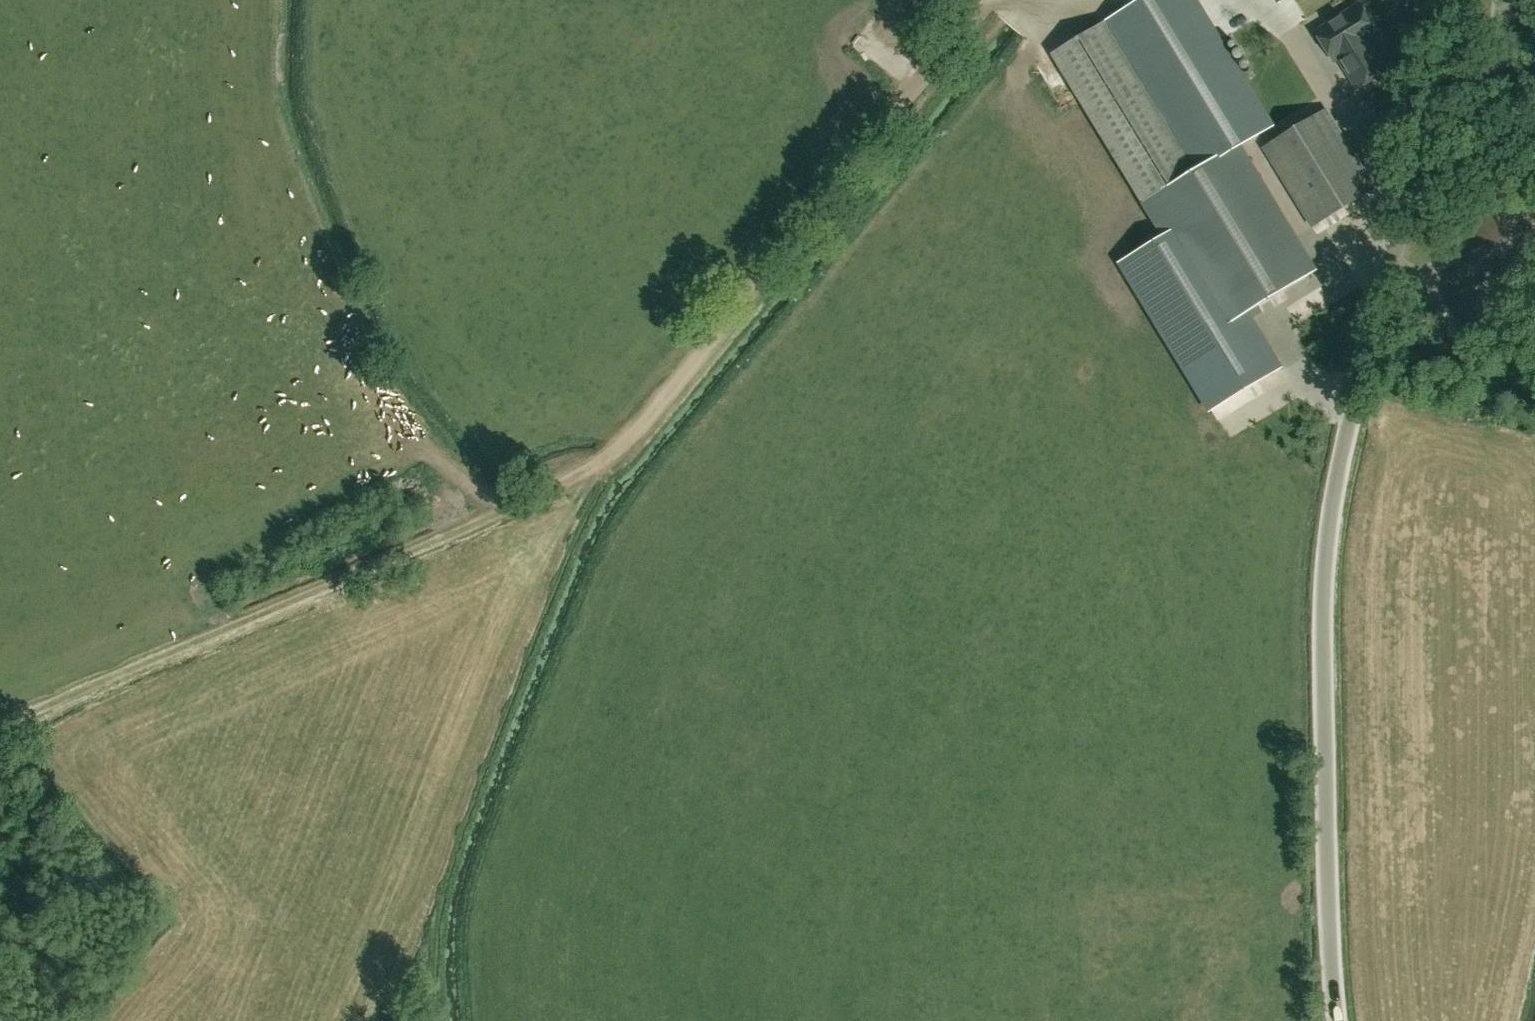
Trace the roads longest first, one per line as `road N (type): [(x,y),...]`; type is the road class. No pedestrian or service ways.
road 1 (track): [(0,724),(501,514),(608,455),(993,0)]
road 2 (unclassified): [(1336,1020),(1322,597),(1332,504),(1385,274),(1469,104),(1503,0)]

